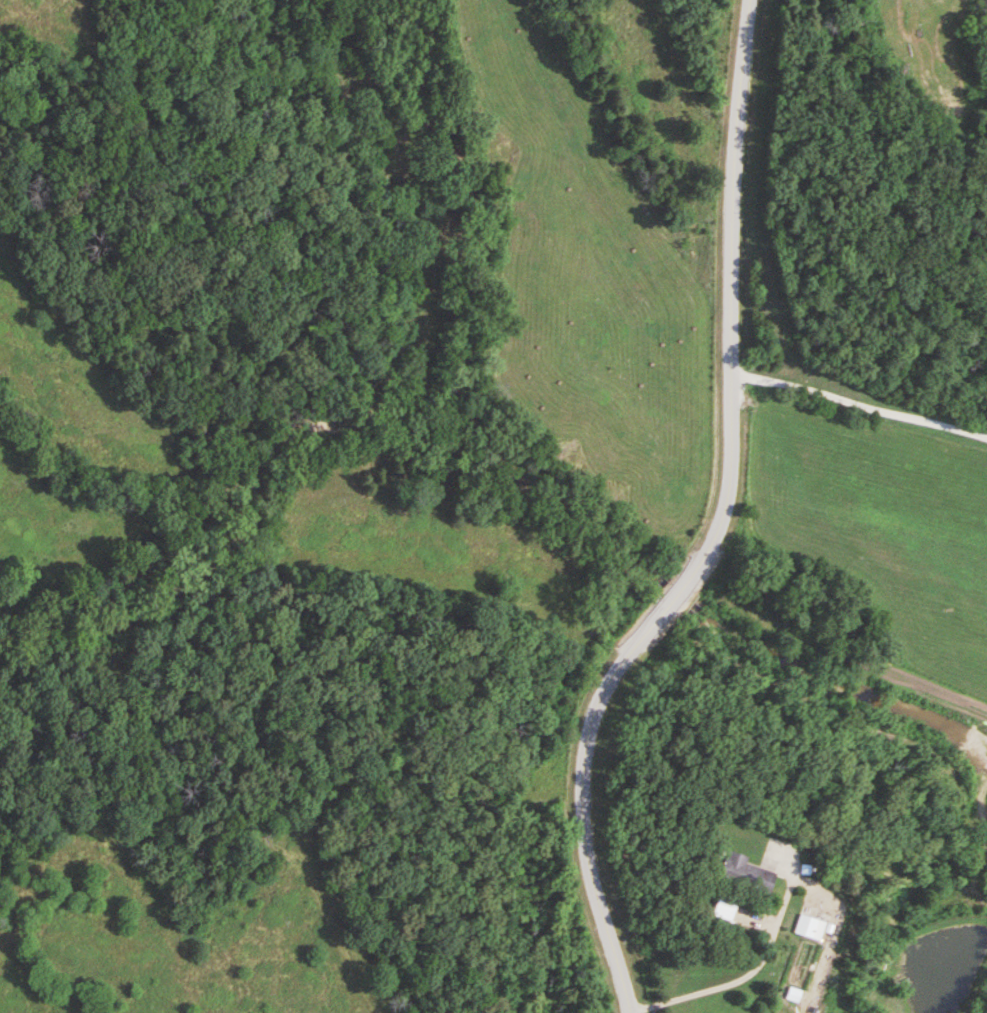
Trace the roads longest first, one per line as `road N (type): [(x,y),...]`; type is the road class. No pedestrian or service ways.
road 1 (residential): [(629,1012),(578,847),(577,753),(607,676),(680,595),(725,461),(741,385),(730,278),(748,0)]

